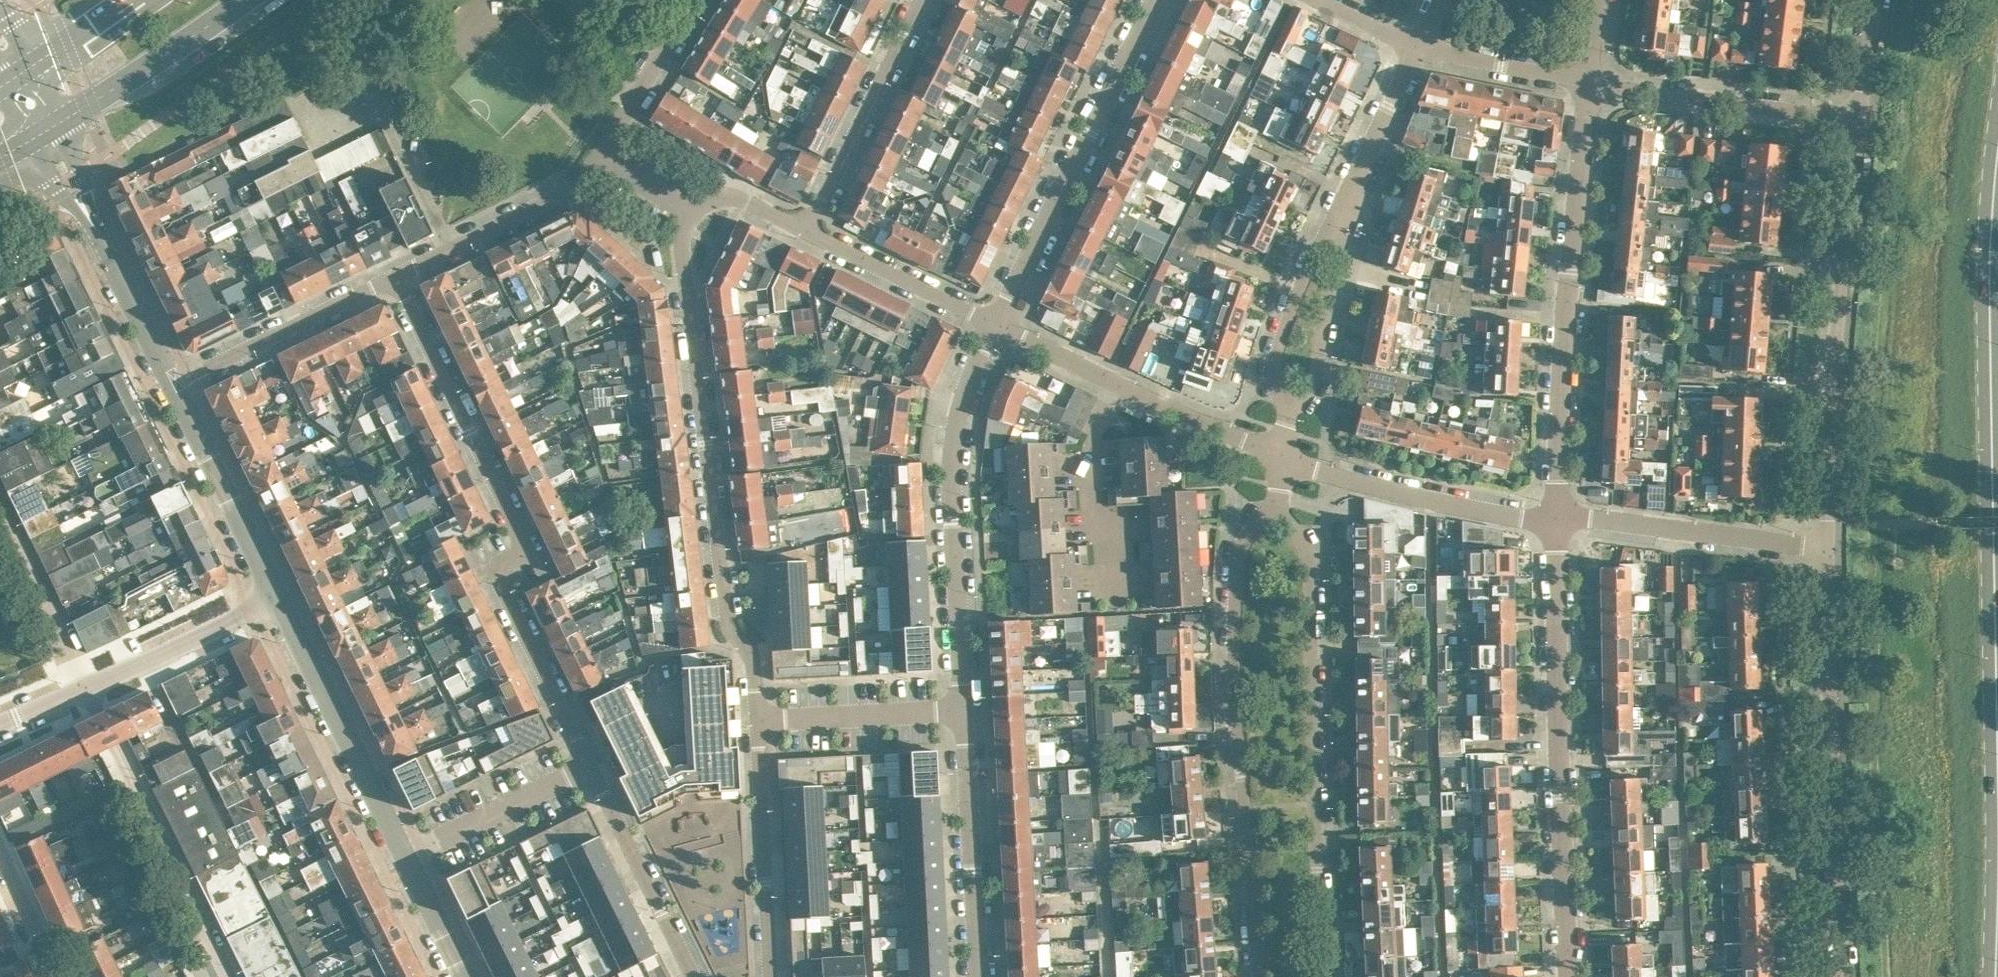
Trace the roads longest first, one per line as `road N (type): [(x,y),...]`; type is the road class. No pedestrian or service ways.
road 1 (tertiary): [(1993,976),(1997,759),(1987,249),(1997,165)]
road 2 (residential): [(394,277),(521,538),(501,585),(588,764)]
road 3 (residential): [(757,721),(753,654),(727,621),(681,244),(691,214)]
road 4 (residential): [(1274,506),(1239,548),(1234,594),(1259,976)]
road 5 (residential): [(1323,976),(1309,557),(1274,506)]
road 6 (residential): [(1568,976),(1556,519)]
road 7 (residential): [(1556,519),(1568,270),(1590,83)]
road 8 (residential): [(1860,117),(1829,407),(1828,548)]
road 9 (residential): [(1828,548),(1842,976)]
road 10 (residential): [(962,711),(953,429),(994,324)]
road 11 (residential): [(994,324),(1154,0)]
road 12 (residential): [(229,976),(87,687)]
road 13 (unclassified): [(404,856),(278,596)]
road 14 (residential): [(1556,519),(1530,522),(1280,458)]
road 15 (unclassified): [(172,385),(48,140)]
road 16 (residential): [(1828,548),(1593,516),(1556,519)]
road 17 (residential): [(1860,117),(1590,83)]
road 18 (residential): [(977,976),(962,711)]
road 19 (residential): [(806,232),(919,0)]
road 20 (residential): [(771,976),(757,721)]
road 21 (residential): [(172,385),(394,277)]
road 22 (secondary): [(48,140),(248,0)]
road 23 (residential): [(1114,613),(1110,544),(1091,507),(1088,455),(1117,382)]
road 24 (residential): [(394,277),(569,190),(599,156)]
road 25 (residential): [(588,764),(692,976)]
road 26 (unclassified): [(278,596),(172,385)]
road 27 (residential): [(1342,215),(1312,252),(1272,369),(1286,407)]
road 28 (unclassified): [(87,687),(278,596)]
road 29 (residential): [(806,232),(994,324)]
road 30 (residential): [(1286,407),(1313,382),(1342,215)]
road 31 (residential): [(404,856),(588,764)]
road 32 (residential): [(757,721),(962,711)]
road 33 (unclassified): [(87,687),(0,515)]
road 34 (residential): [(1418,47),(1342,215)]
road 35 (residential): [(694,0),(599,156)]
road 36 (residential): [(1280,458),(1117,382)]
road 37 (residential): [(1590,83),(1418,47)]
road 38 (residential): [(1117,382),(994,324)]
road 39 (unclassified): [(465,976),(404,856)]
road 40 (secondary): [(127,0),(17,77)]
road 41 (residential): [(57,976),(0,857)]
road 42 (residential): [(691,214),(720,198),(742,201),(806,232)]

